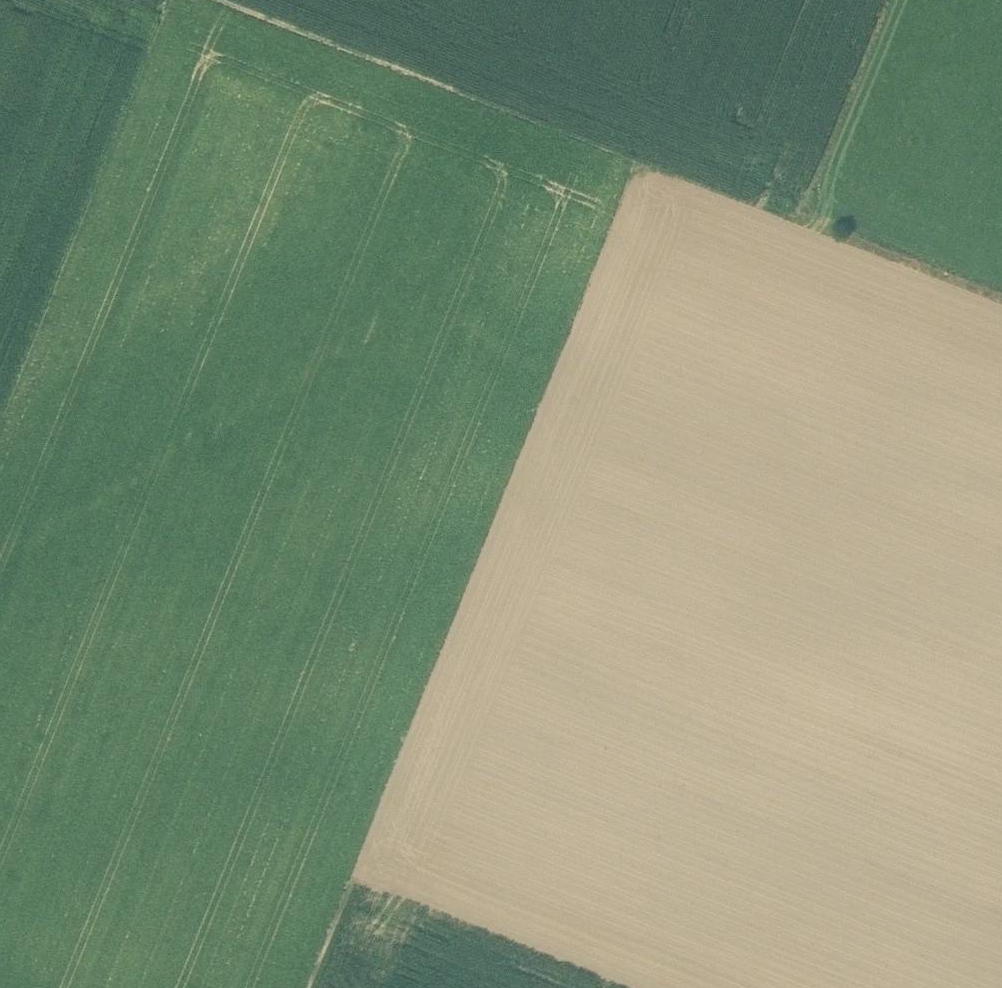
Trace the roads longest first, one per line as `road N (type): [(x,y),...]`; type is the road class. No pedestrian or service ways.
road 1 (track): [(1001,303),(645,162)]

